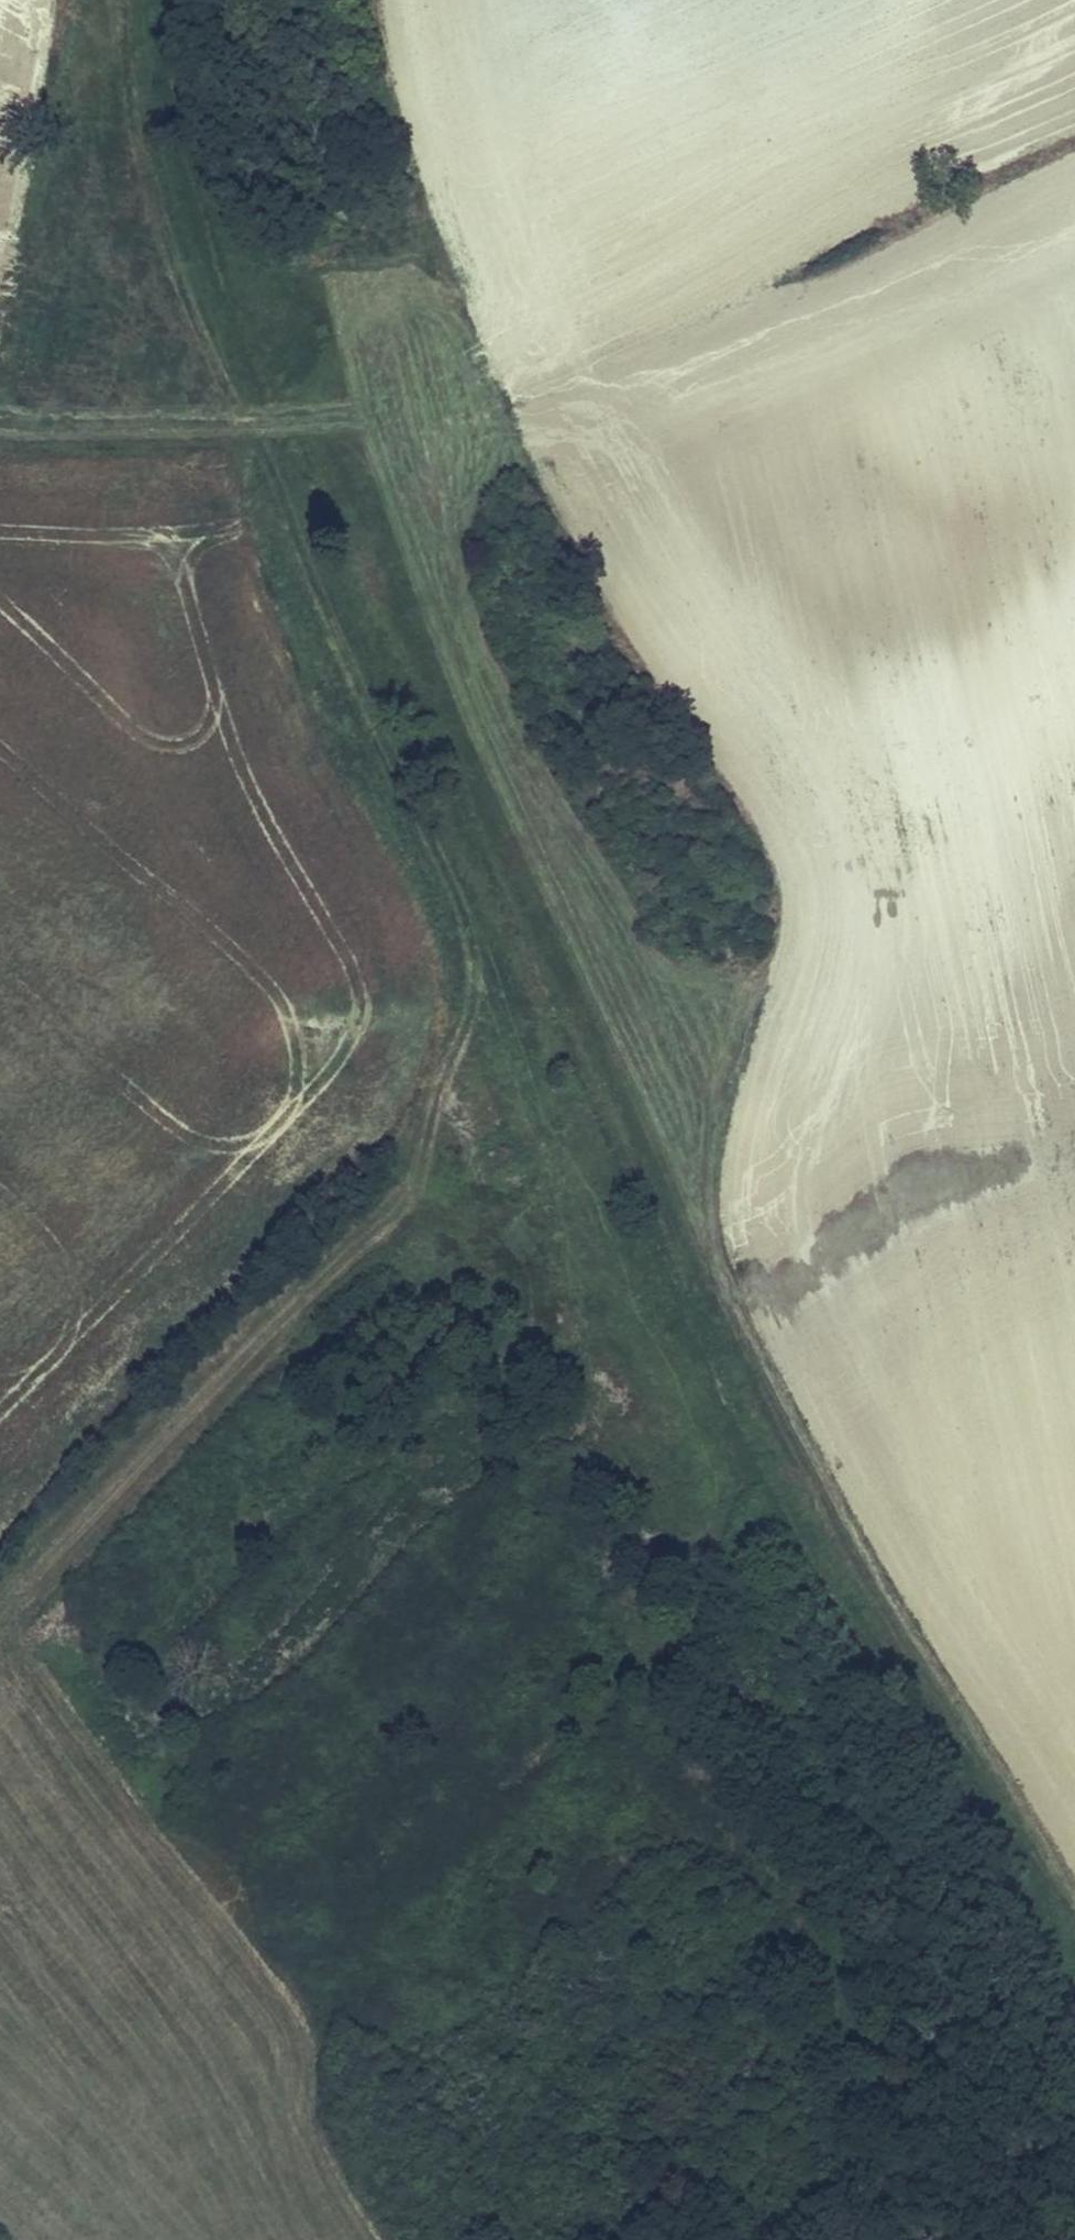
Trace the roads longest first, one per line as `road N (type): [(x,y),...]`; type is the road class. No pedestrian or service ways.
road 1 (track): [(373,421),(422,568),(707,1276),(1074,1944)]
road 2 (track): [(0,420),(493,427),(592,408),(700,369)]

